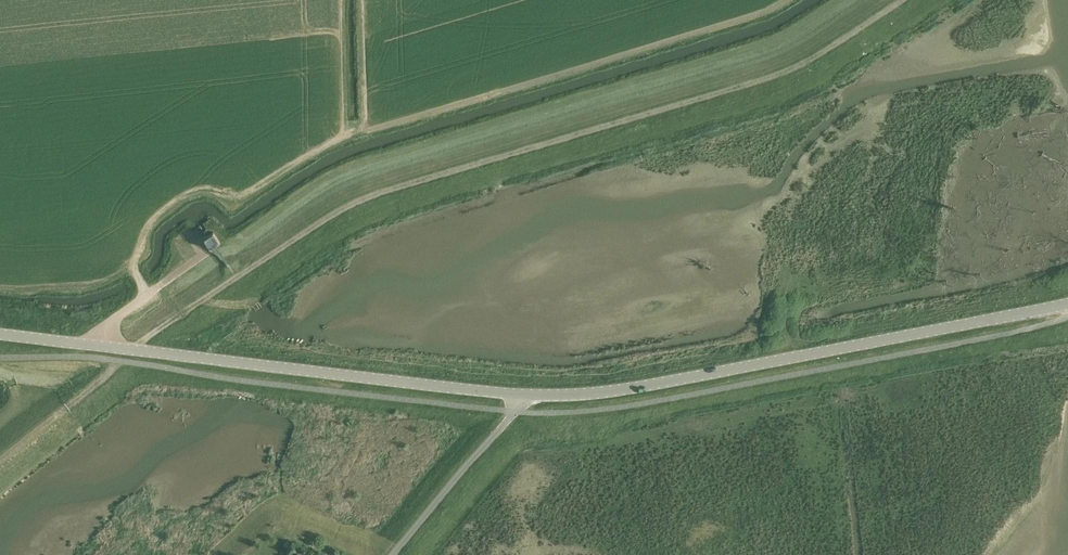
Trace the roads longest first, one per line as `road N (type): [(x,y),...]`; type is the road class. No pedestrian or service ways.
road 1 (track): [(901,0),(788,67),(351,202),(137,349)]
road 2 (secondary): [(528,394),(615,391),(1067,302)]
road 3 (secondary): [(0,334),(528,394)]
road 4 (residential): [(397,554),(528,394)]

